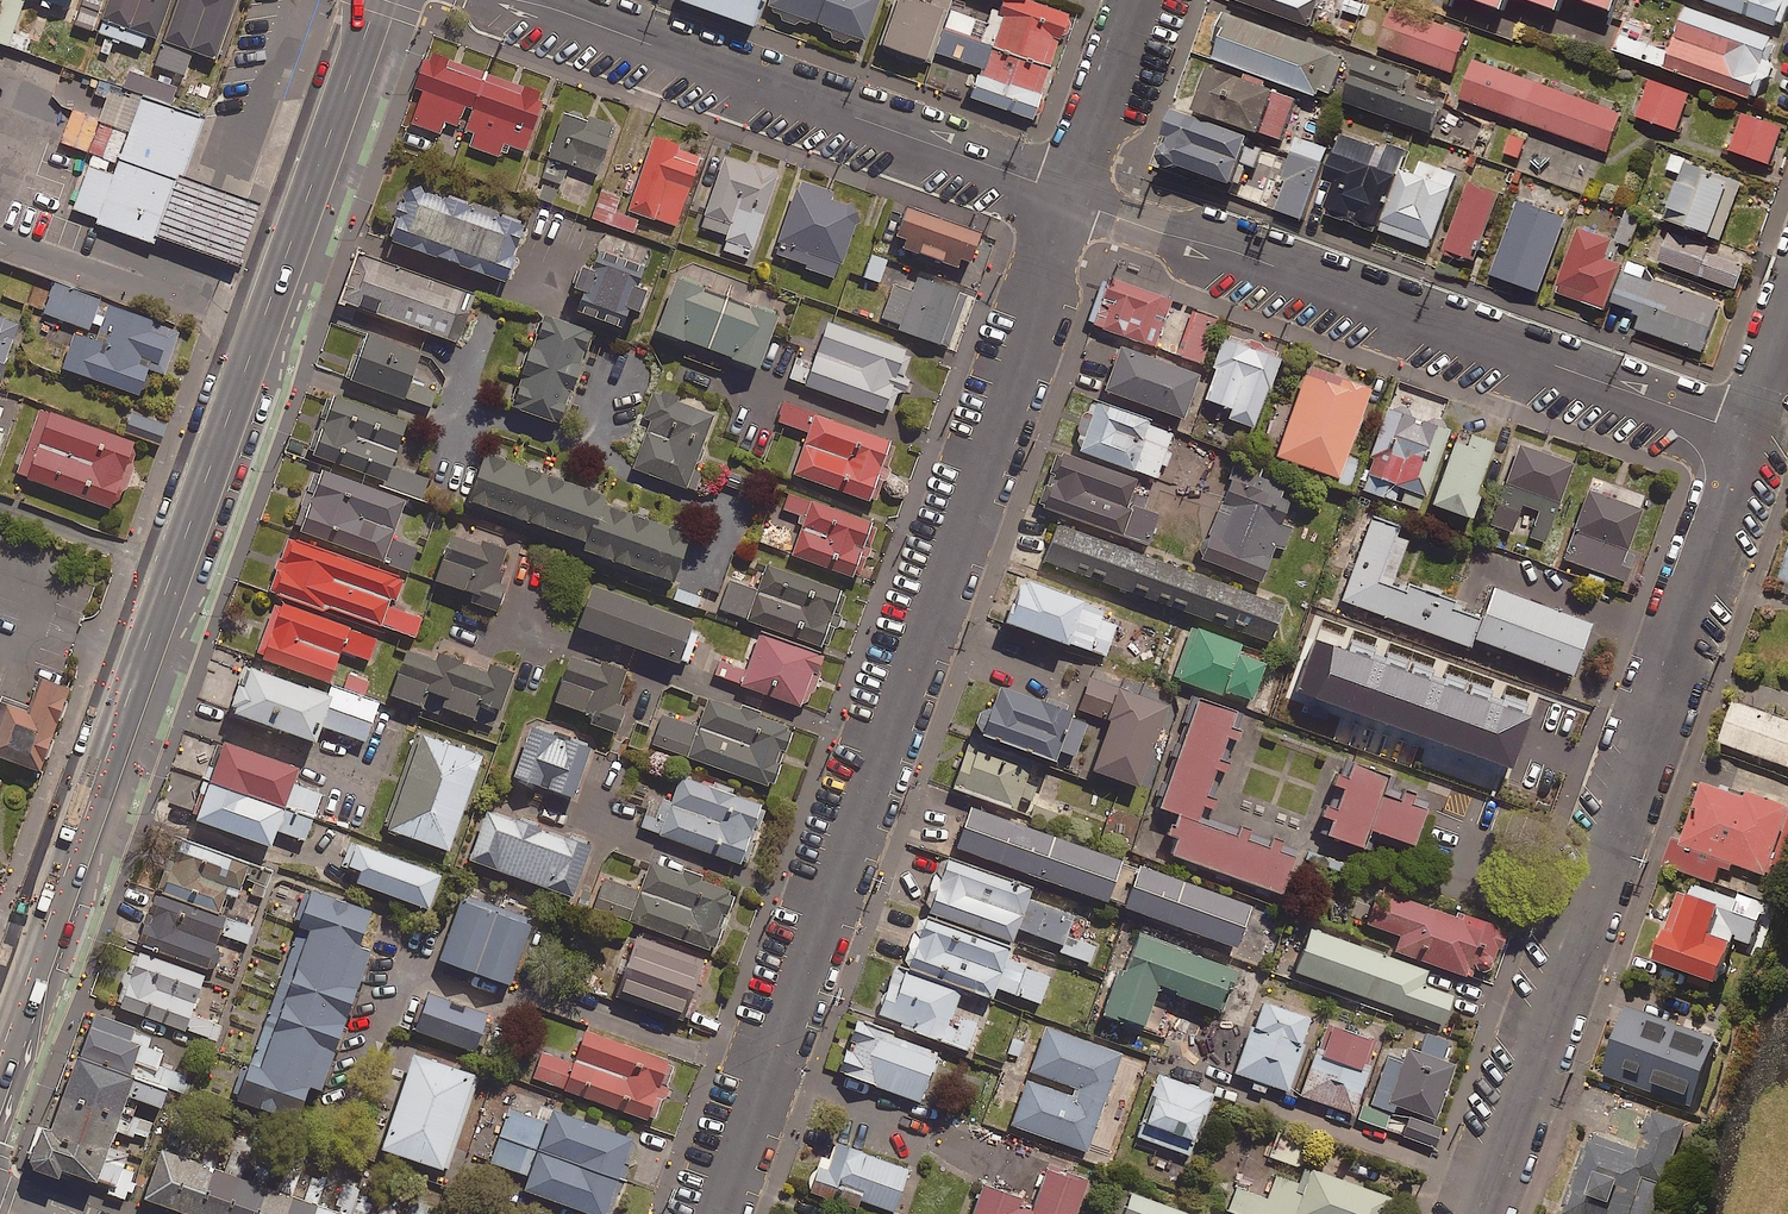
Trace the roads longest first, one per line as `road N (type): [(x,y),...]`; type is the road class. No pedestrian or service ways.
road 1 (residential): [(713,1213),(1068,196)]
road 2 (residential): [(1474,1213),(1751,435)]
road 3 (unclassified): [(1068,196),(1751,435)]
road 4 (trunk): [(381,0),(176,571)]
road 5 (unclassified): [(518,0),(1068,196)]
road 6 (trunk): [(176,571),(0,1067)]
road 7 (residential): [(1068,196),(1138,0)]
road 8 (residential): [(176,571),(0,506)]

